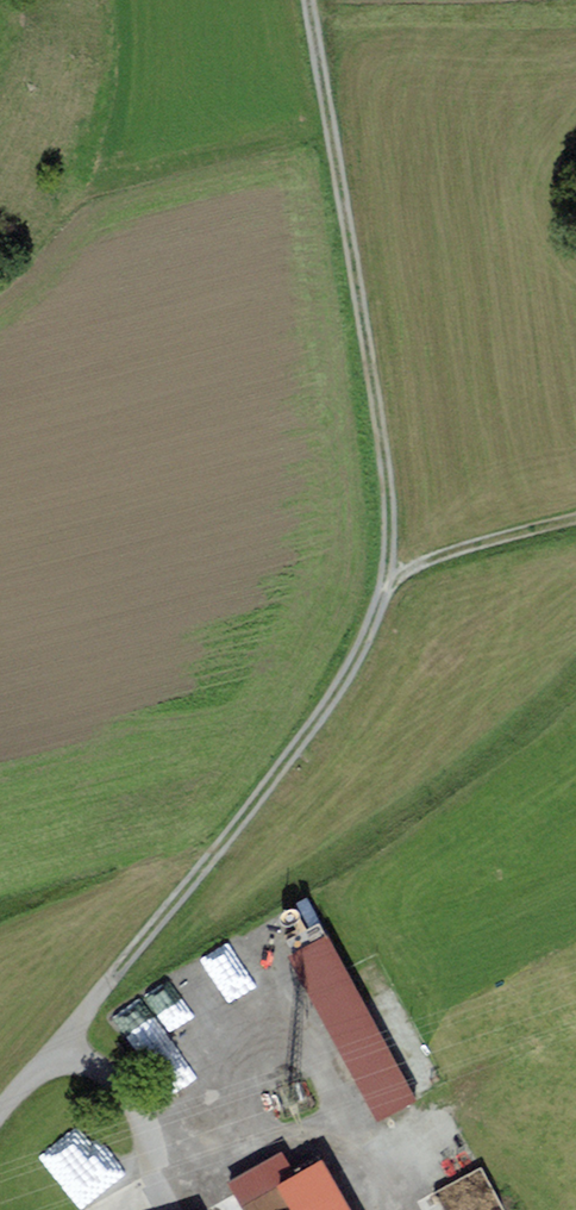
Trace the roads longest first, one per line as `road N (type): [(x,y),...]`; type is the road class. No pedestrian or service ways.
road 1 (track): [(575,514),(442,554),(390,585),(347,680),(29,1078)]
road 2 (track): [(316,0),(390,492),(390,585)]

